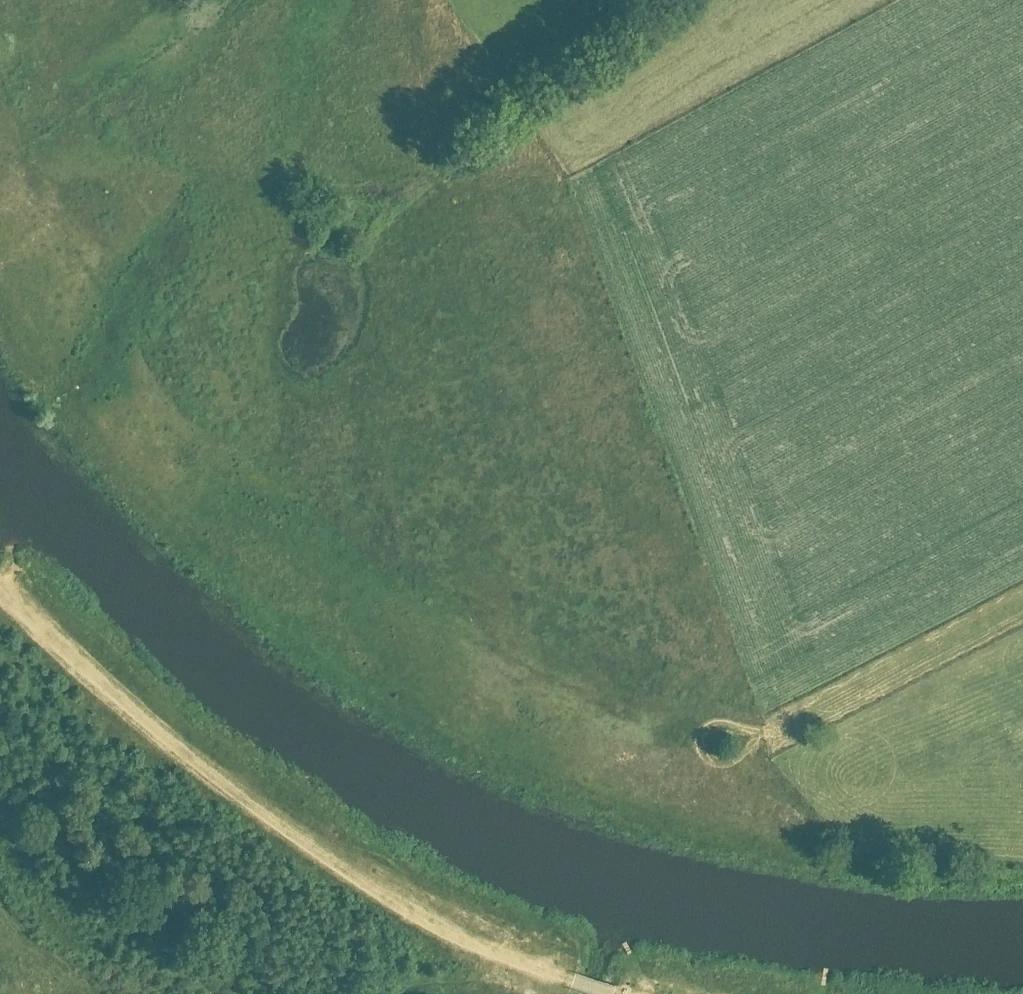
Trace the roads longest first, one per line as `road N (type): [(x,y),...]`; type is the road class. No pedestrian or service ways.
road 1 (track): [(0,588),(116,699),(278,826),(401,904),(535,967)]

